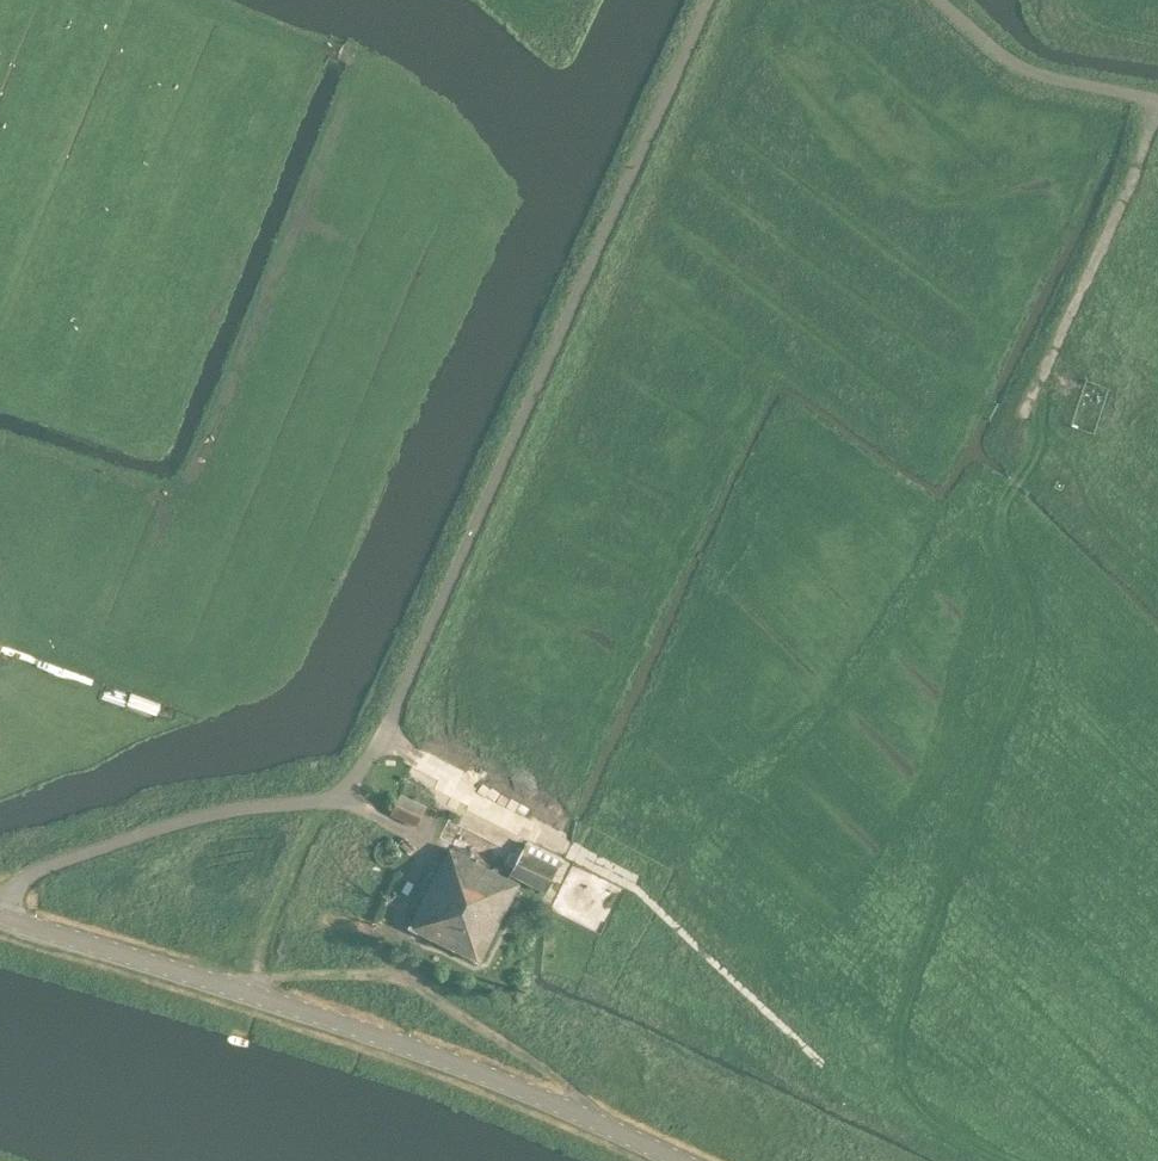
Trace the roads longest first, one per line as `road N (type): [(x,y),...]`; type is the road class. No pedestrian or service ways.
road 1 (tertiary): [(680,1160),(526,1093),(0,919)]
road 2 (track): [(586,1116),(555,1073),(427,990),(378,972),(274,976),(248,993)]
road 3 (unclassified): [(0,901),(24,878),(201,817),(339,801)]
road 4 (track): [(1025,414),(1157,110)]
road 5 (track): [(247,997),(266,934),(329,801)]

